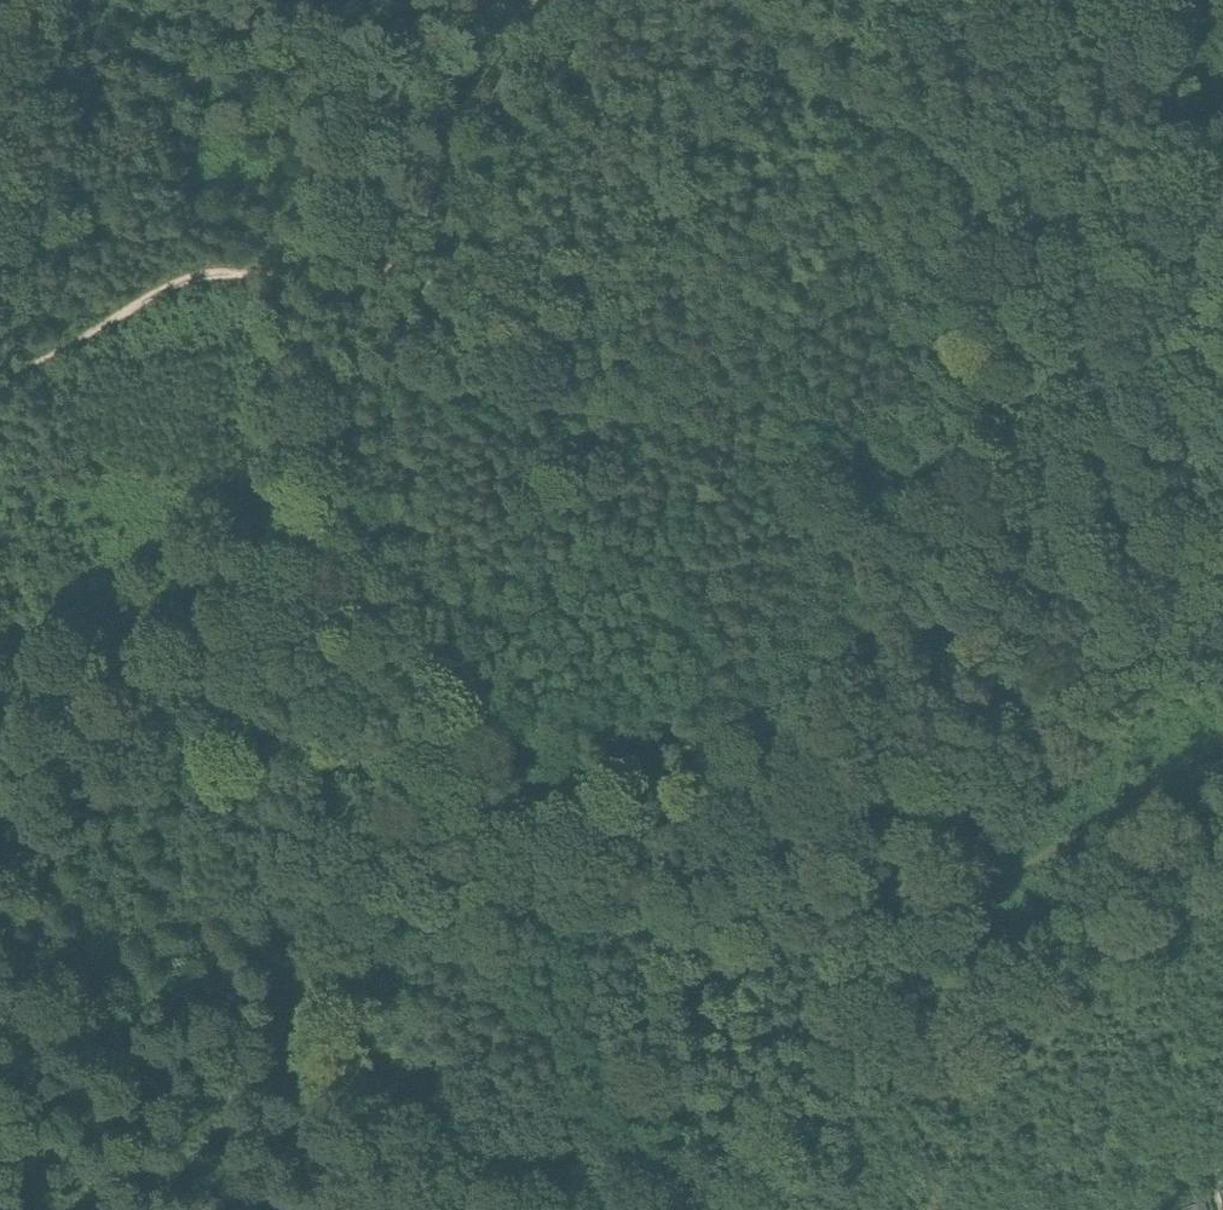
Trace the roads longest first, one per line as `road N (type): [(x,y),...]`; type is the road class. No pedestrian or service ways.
road 1 (track): [(1222,303),(1079,219),(770,81),(708,77),(548,112)]
road 2 (track): [(281,273),(340,265),(400,241),(518,130),(548,112)]
road 3 (track): [(0,380),(192,278),(281,273)]
road 4 (track): [(548,112),(601,0)]

